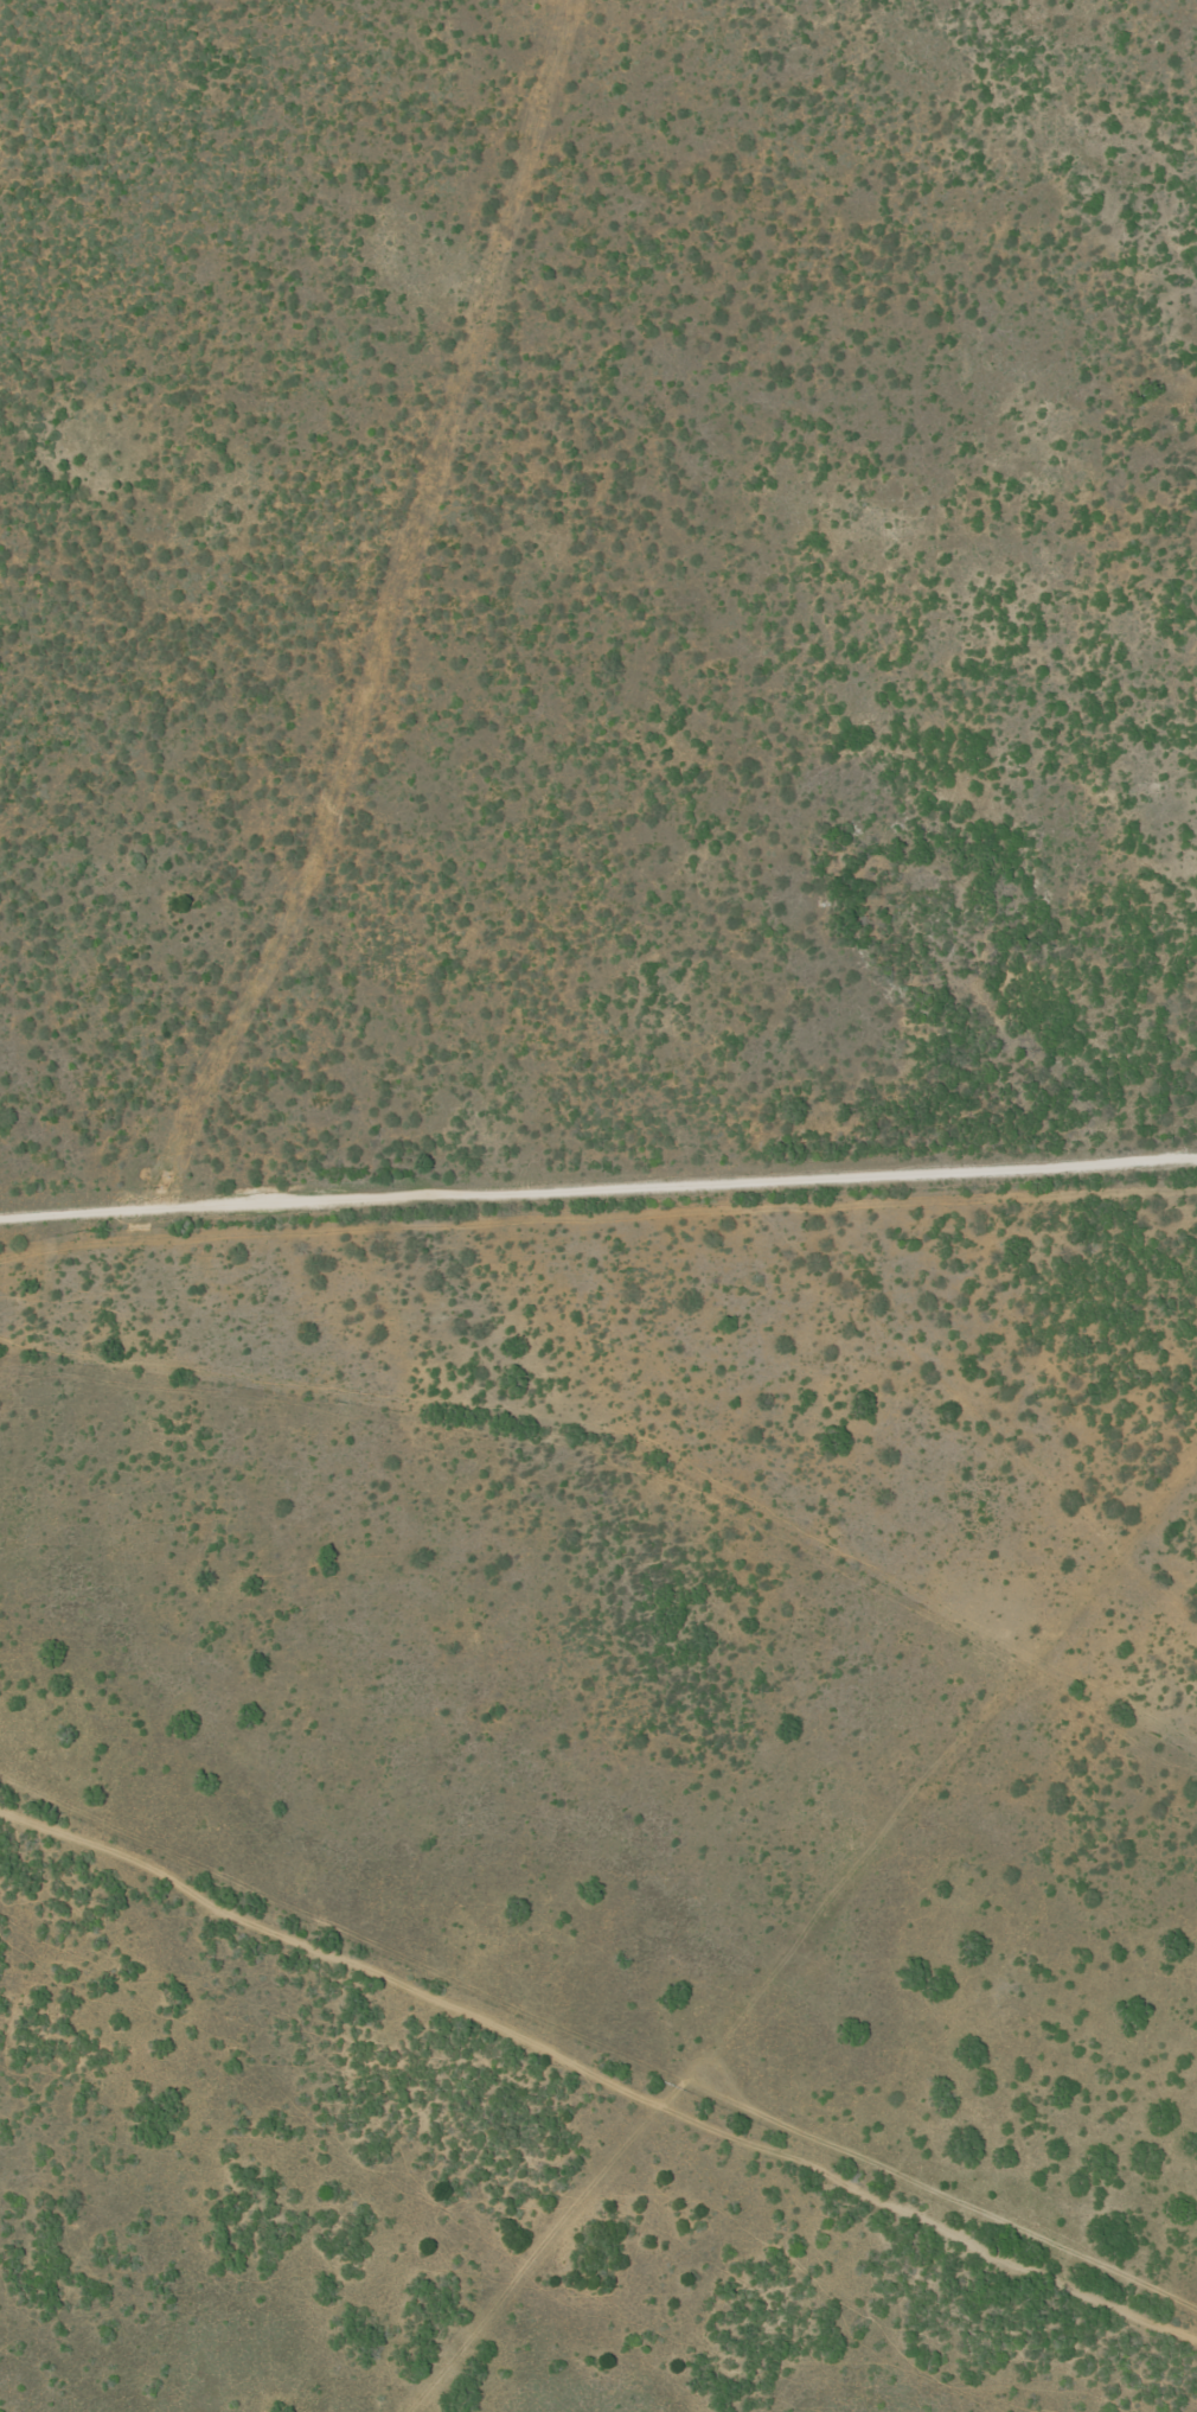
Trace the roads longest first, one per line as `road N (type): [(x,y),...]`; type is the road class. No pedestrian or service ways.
road 1 (residential): [(1196,1165),(0,1231)]
road 2 (residential): [(39,1233),(0,1456)]

